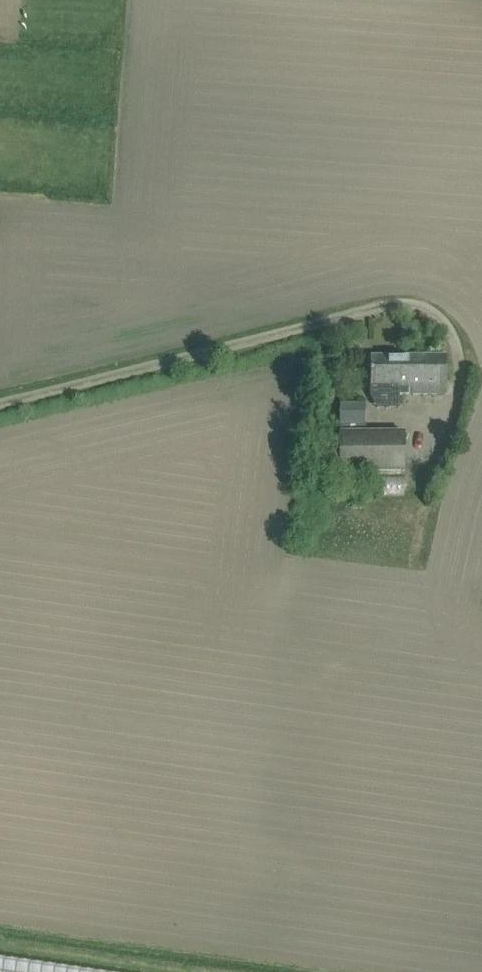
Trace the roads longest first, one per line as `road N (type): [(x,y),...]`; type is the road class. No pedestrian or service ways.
road 1 (unclassified): [(0,405),(343,318)]

